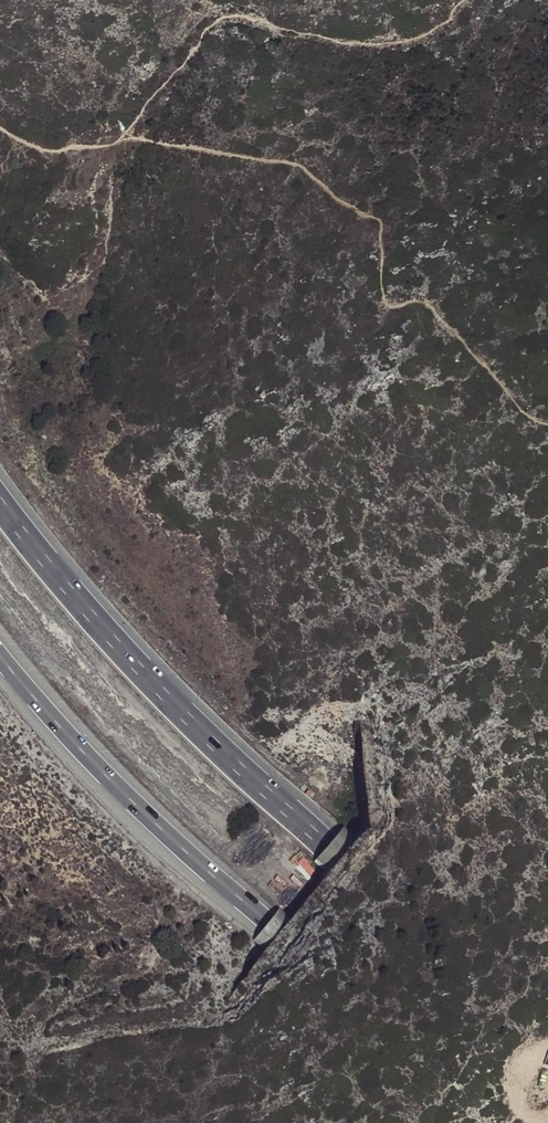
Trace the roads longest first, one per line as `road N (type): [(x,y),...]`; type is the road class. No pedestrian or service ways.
road 1 (motorway): [(547,987),(326,844),(242,771),(130,660),(0,505)]
road 2 (motorway): [(0,655),(74,744),(268,922),(547,1101)]

